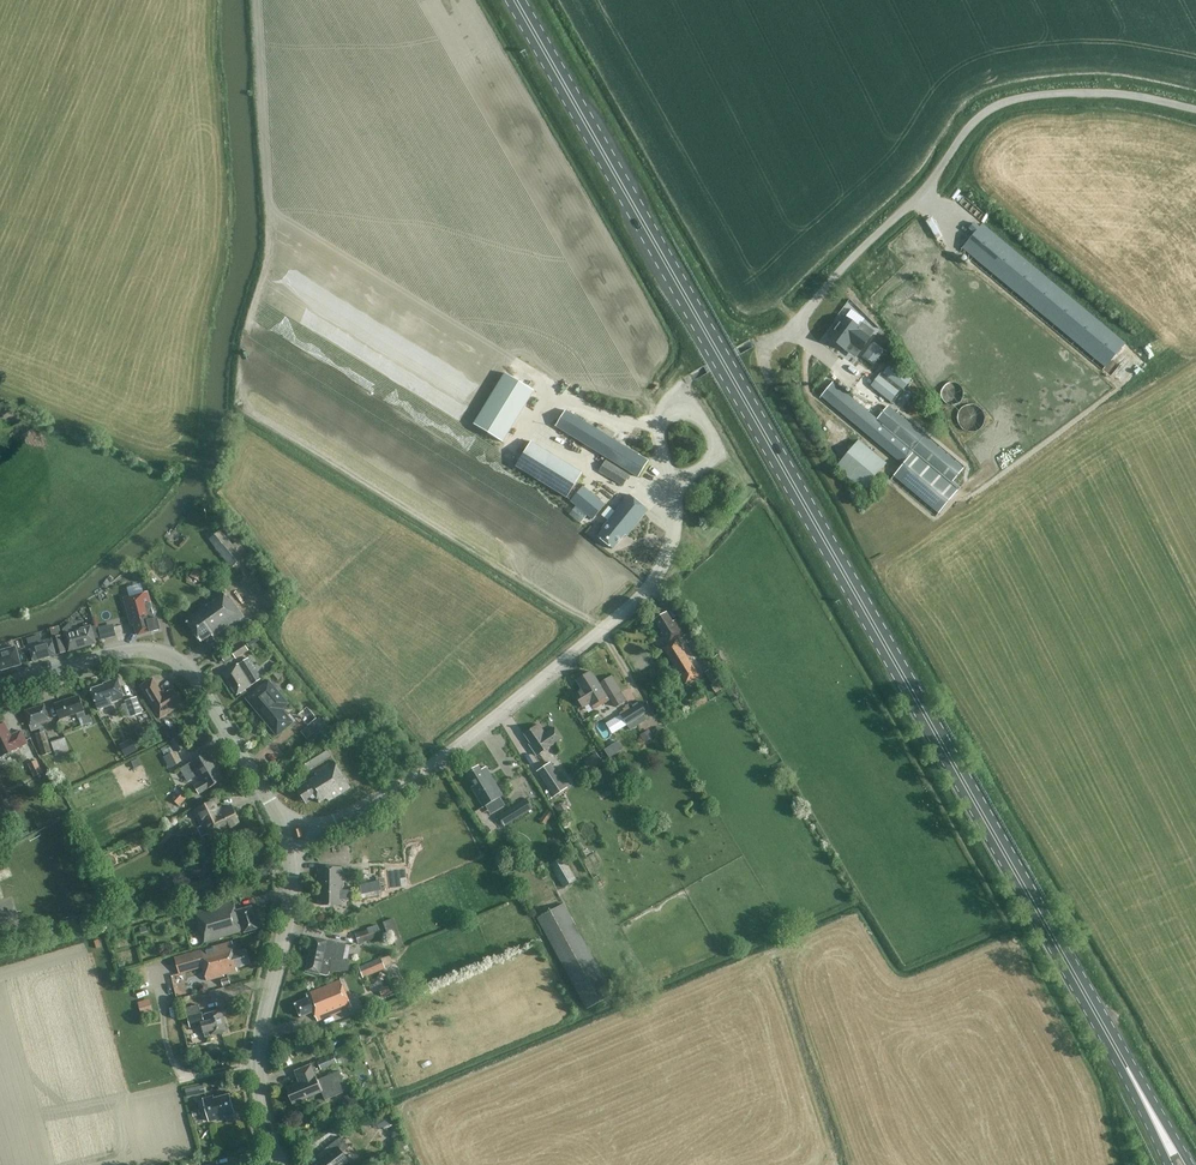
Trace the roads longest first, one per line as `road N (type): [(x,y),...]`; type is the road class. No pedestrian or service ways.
road 1 (trunk): [(1127,1068),(516,0)]
road 2 (unclassified): [(318,828),(392,789),(646,589),(676,521),(660,418),(685,381)]
road 3 (unclassified): [(752,343),(789,334),(996,106),(1034,95),(1117,93),(1195,110)]
road 4 (tertiary): [(276,811),(196,680),(173,658),(126,650),(0,687)]
road 5 (tertiary): [(280,1164),(265,1122),(259,1058),(291,862)]

